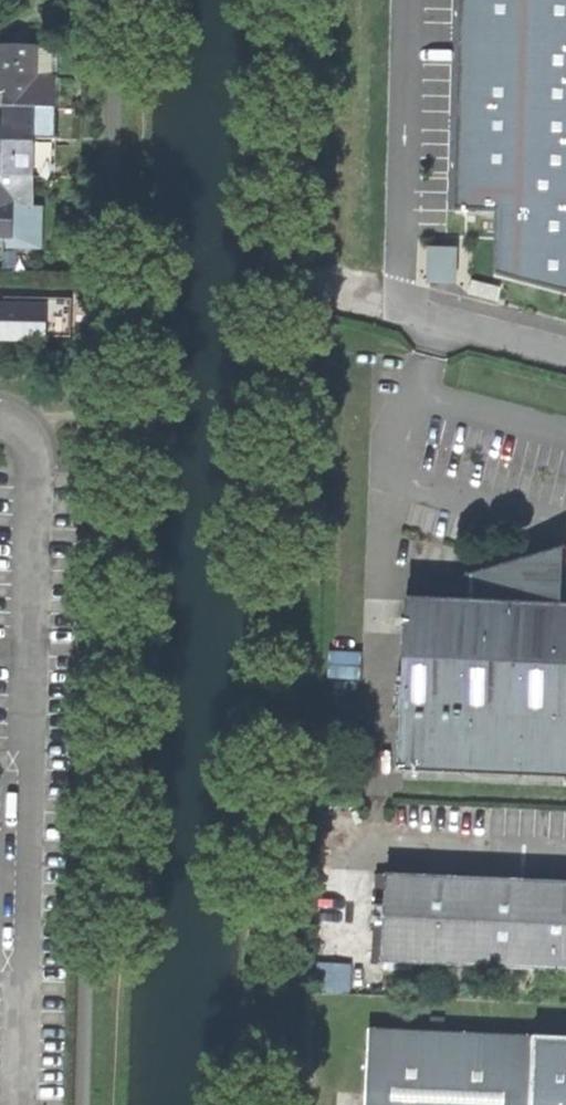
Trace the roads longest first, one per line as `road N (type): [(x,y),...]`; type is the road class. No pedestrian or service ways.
road 1 (residential): [(0,424),(30,441),(34,473),(18,1104)]
road 2 (unclassified): [(565,348),(319,279)]

